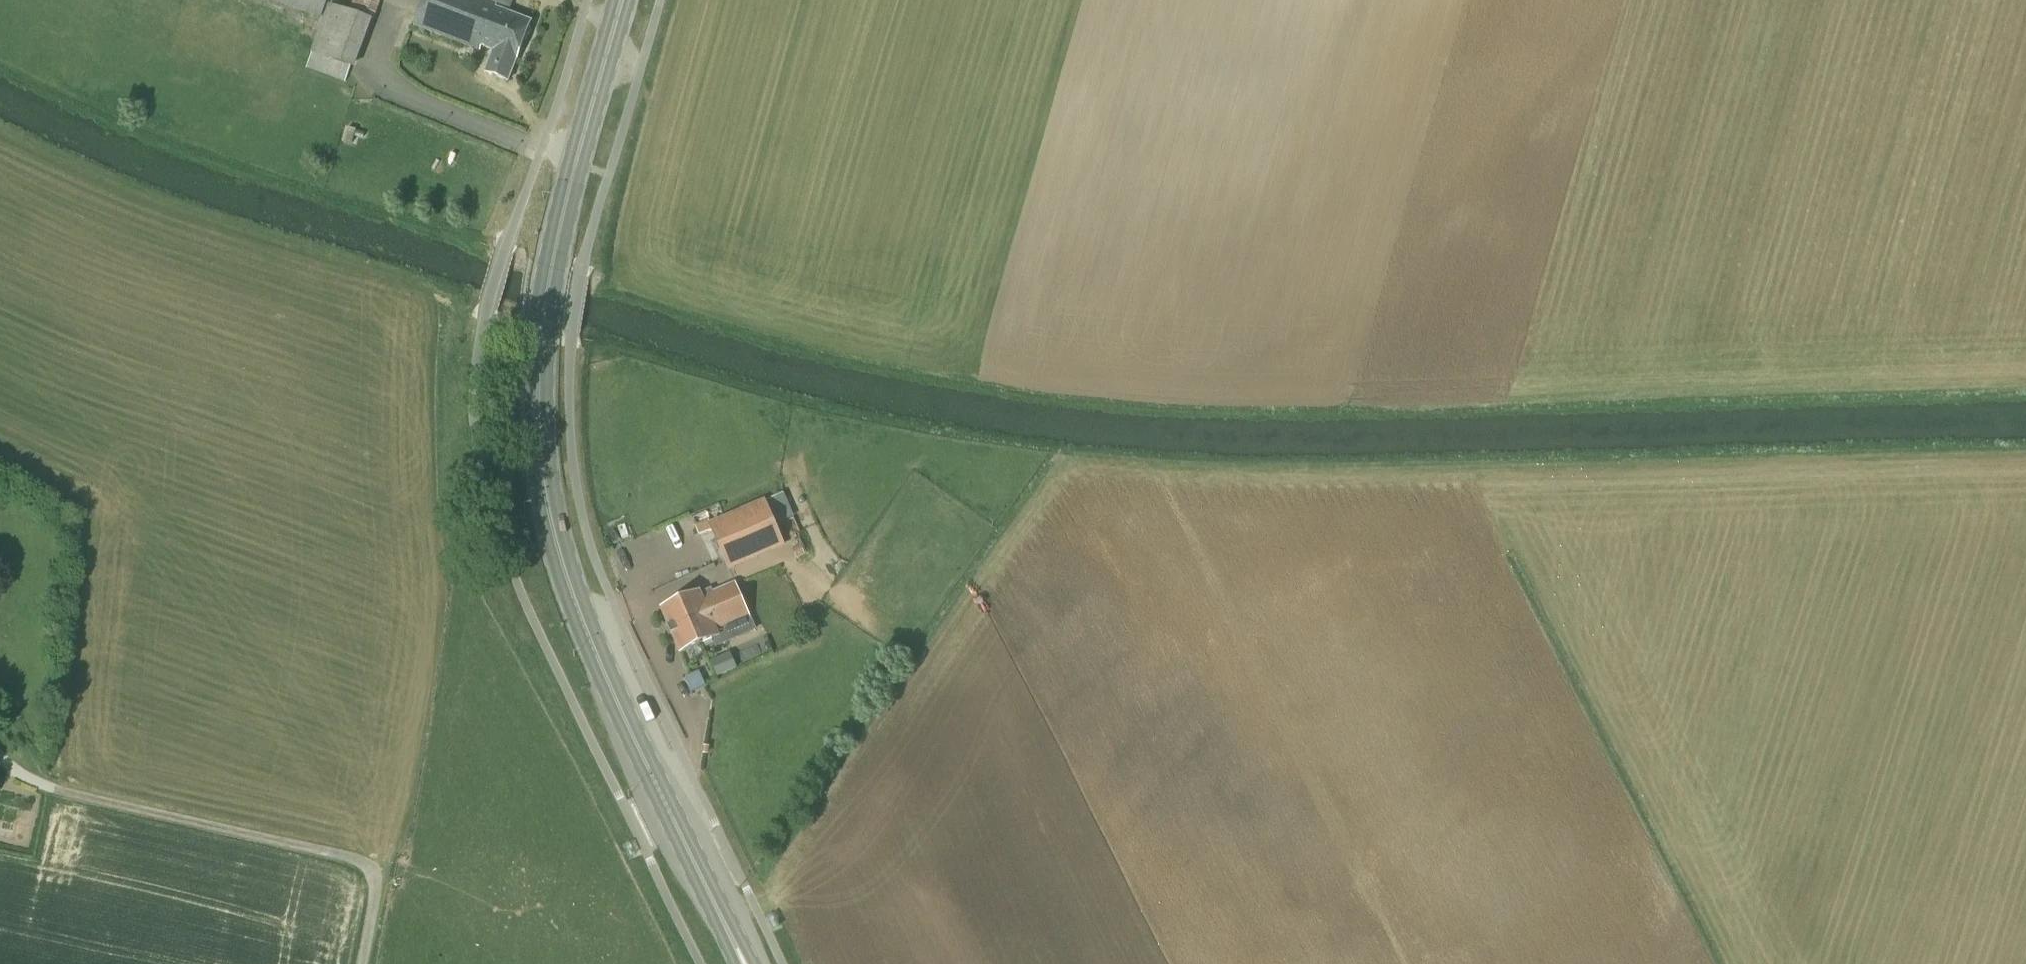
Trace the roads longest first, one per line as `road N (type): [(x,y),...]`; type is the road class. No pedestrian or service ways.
road 1 (primary): [(747,963),(578,611),(539,452),(542,324),(552,268),(620,0)]

